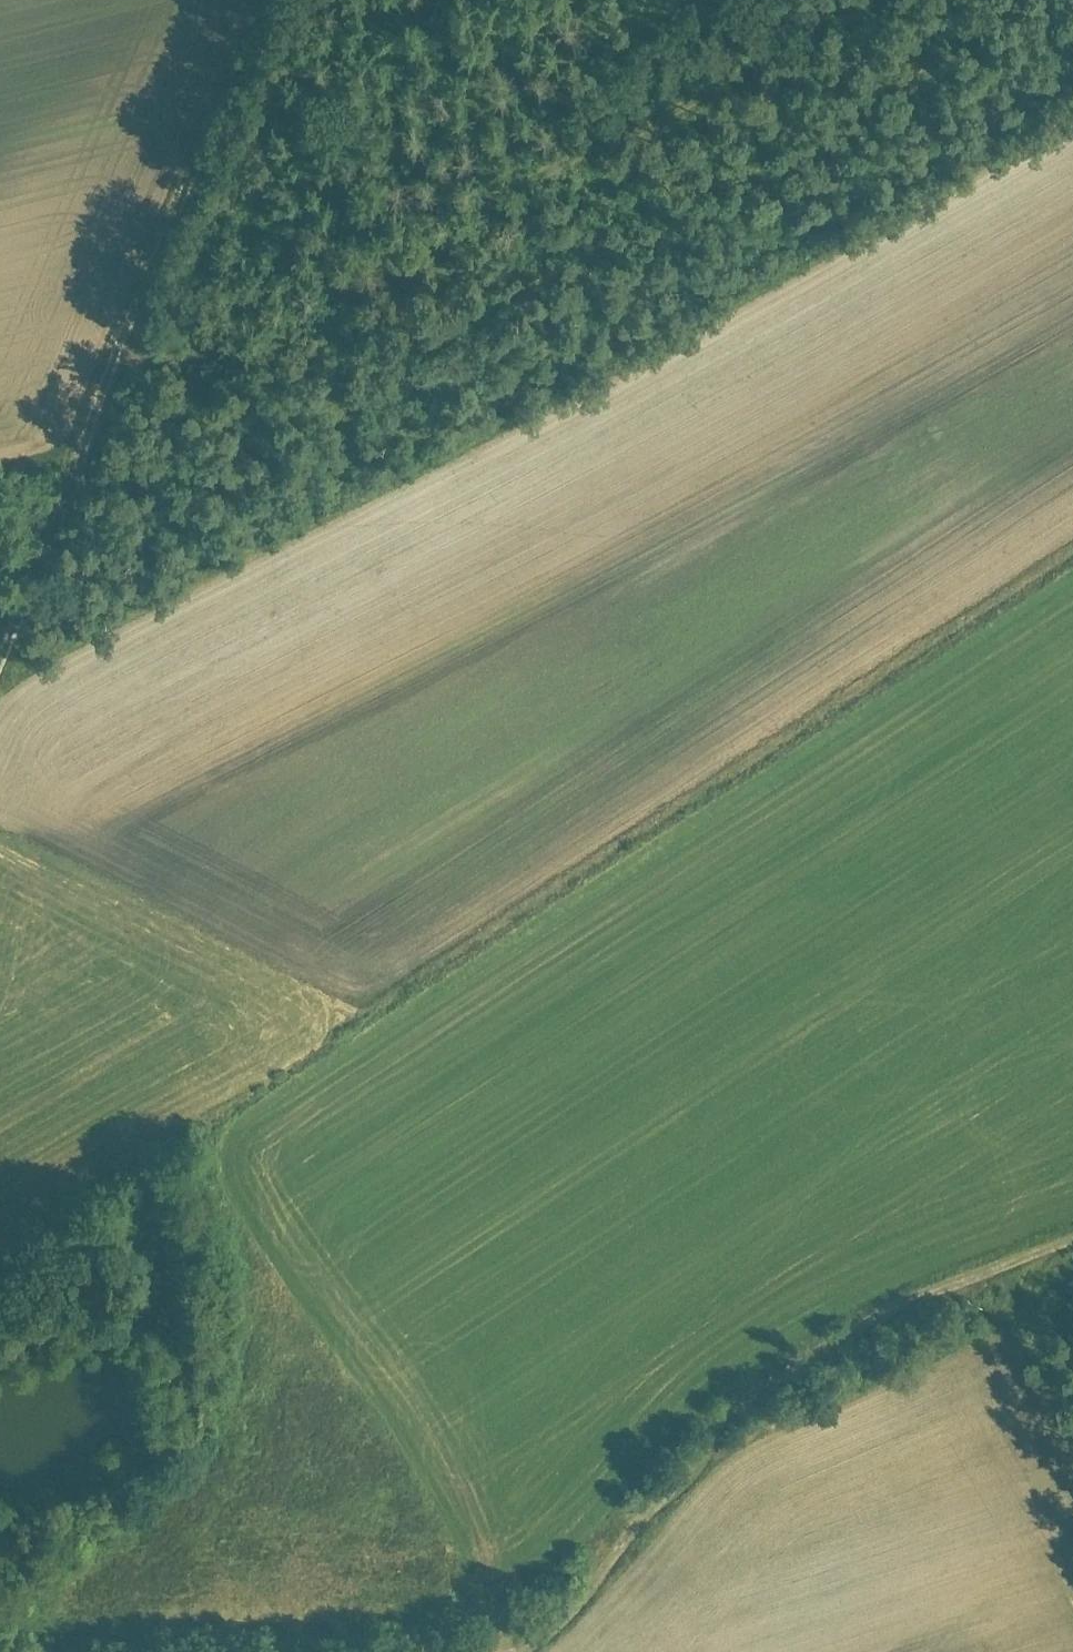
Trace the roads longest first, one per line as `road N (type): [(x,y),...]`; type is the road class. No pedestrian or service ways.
road 1 (track): [(1072,1246),(910,1309),(762,1389),(717,1430),(610,1563),(513,1651)]

